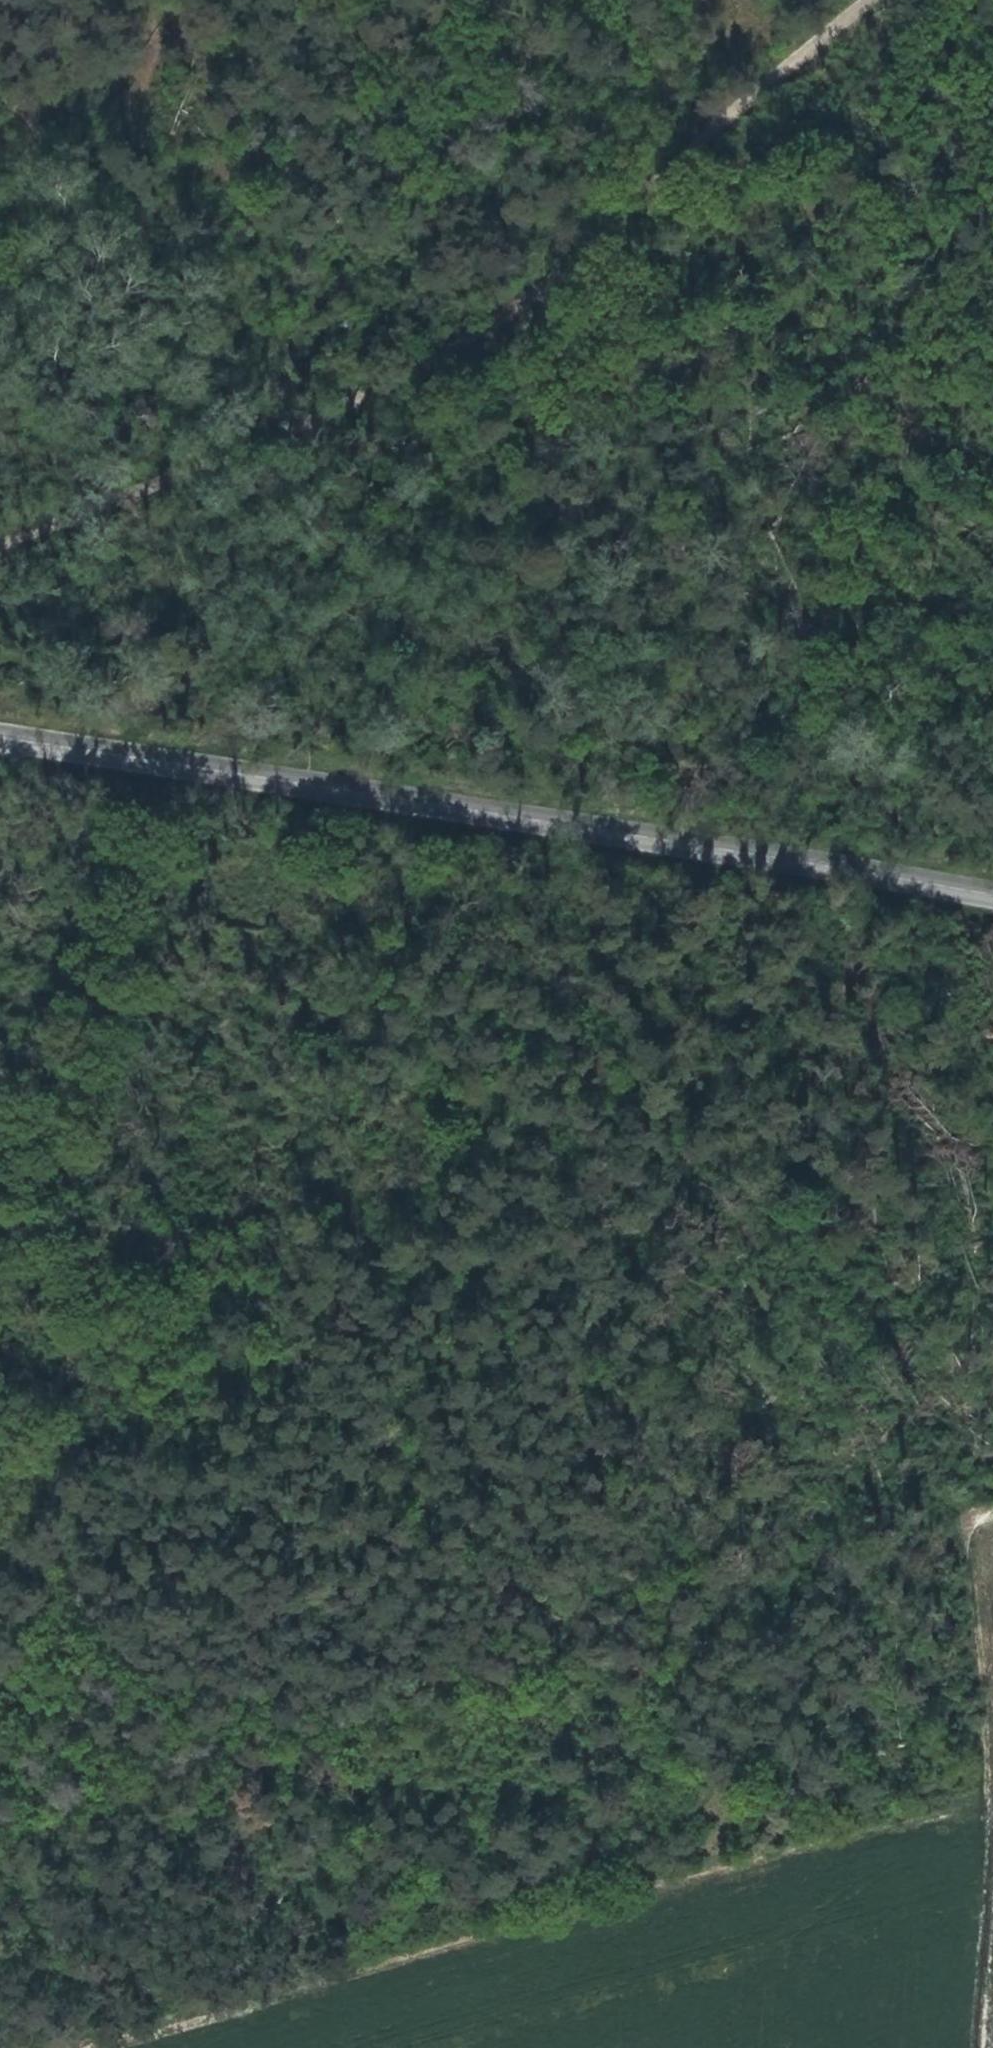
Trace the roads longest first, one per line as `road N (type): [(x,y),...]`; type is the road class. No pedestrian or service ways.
road 1 (track): [(0,545),(358,398),(499,324),(541,295),(739,109),(870,0)]
road 2 (tertiary): [(992,896),(0,737)]

